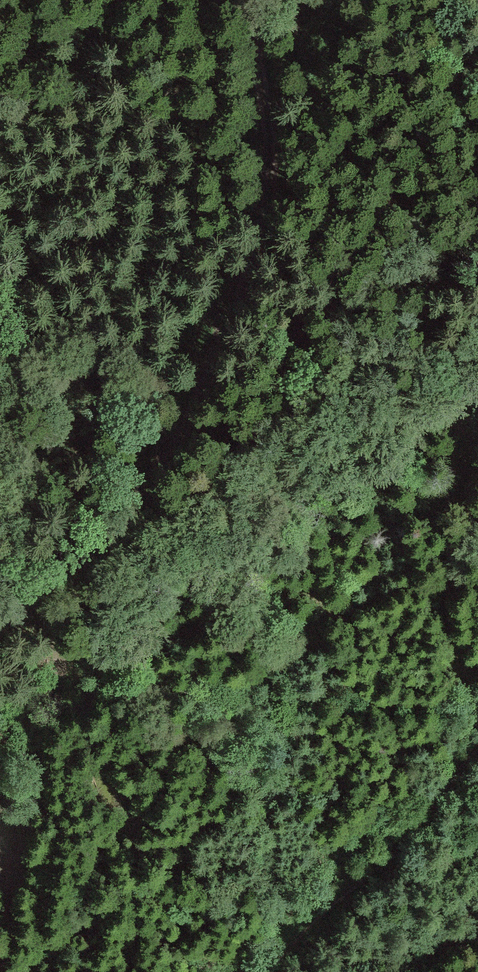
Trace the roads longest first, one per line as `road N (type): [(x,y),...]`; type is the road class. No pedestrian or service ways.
road 1 (track): [(0,604),(78,569),(116,535),(178,422),(263,226),(269,158),(242,0)]
road 2 (track): [(116,535),(175,511),(219,480),(312,315),(477,53)]

